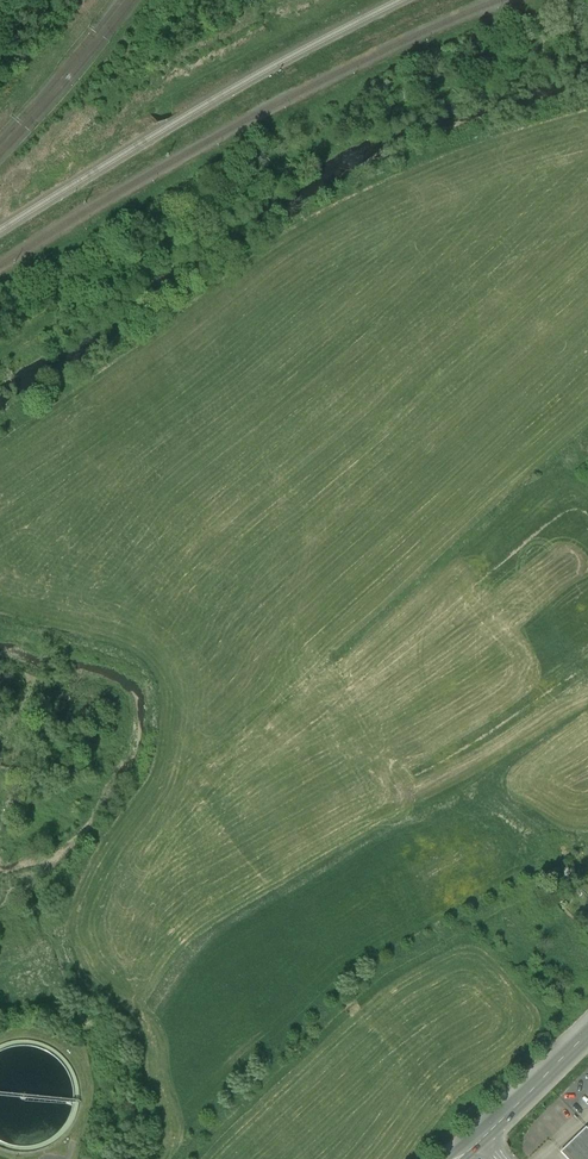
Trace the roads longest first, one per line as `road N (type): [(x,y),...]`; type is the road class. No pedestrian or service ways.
road 1 (primary): [(480,1140),(587,1034)]

